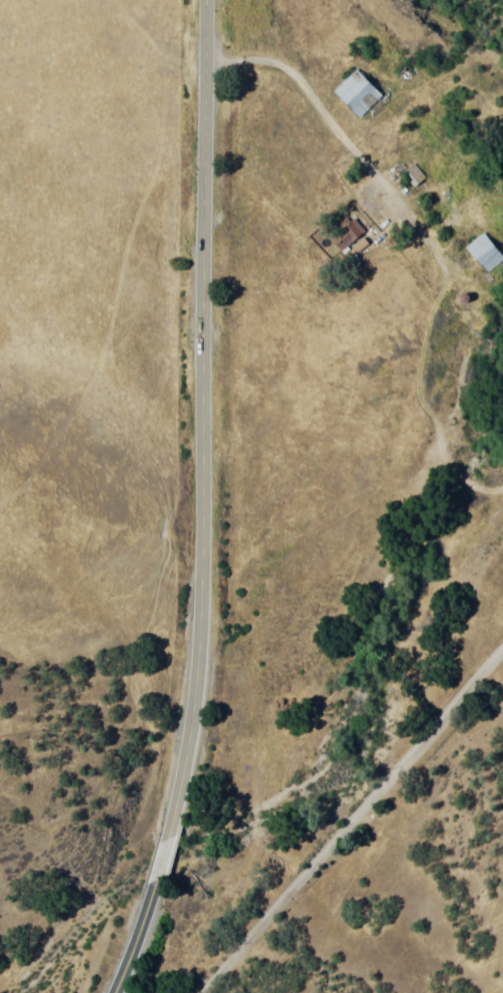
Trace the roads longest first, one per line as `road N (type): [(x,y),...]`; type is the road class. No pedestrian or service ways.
road 1 (primary): [(172,833),(194,688),(213,0)]
road 2 (track): [(502,663),(214,992)]
road 3 (track): [(502,329),(309,98),(274,76),(213,67)]

